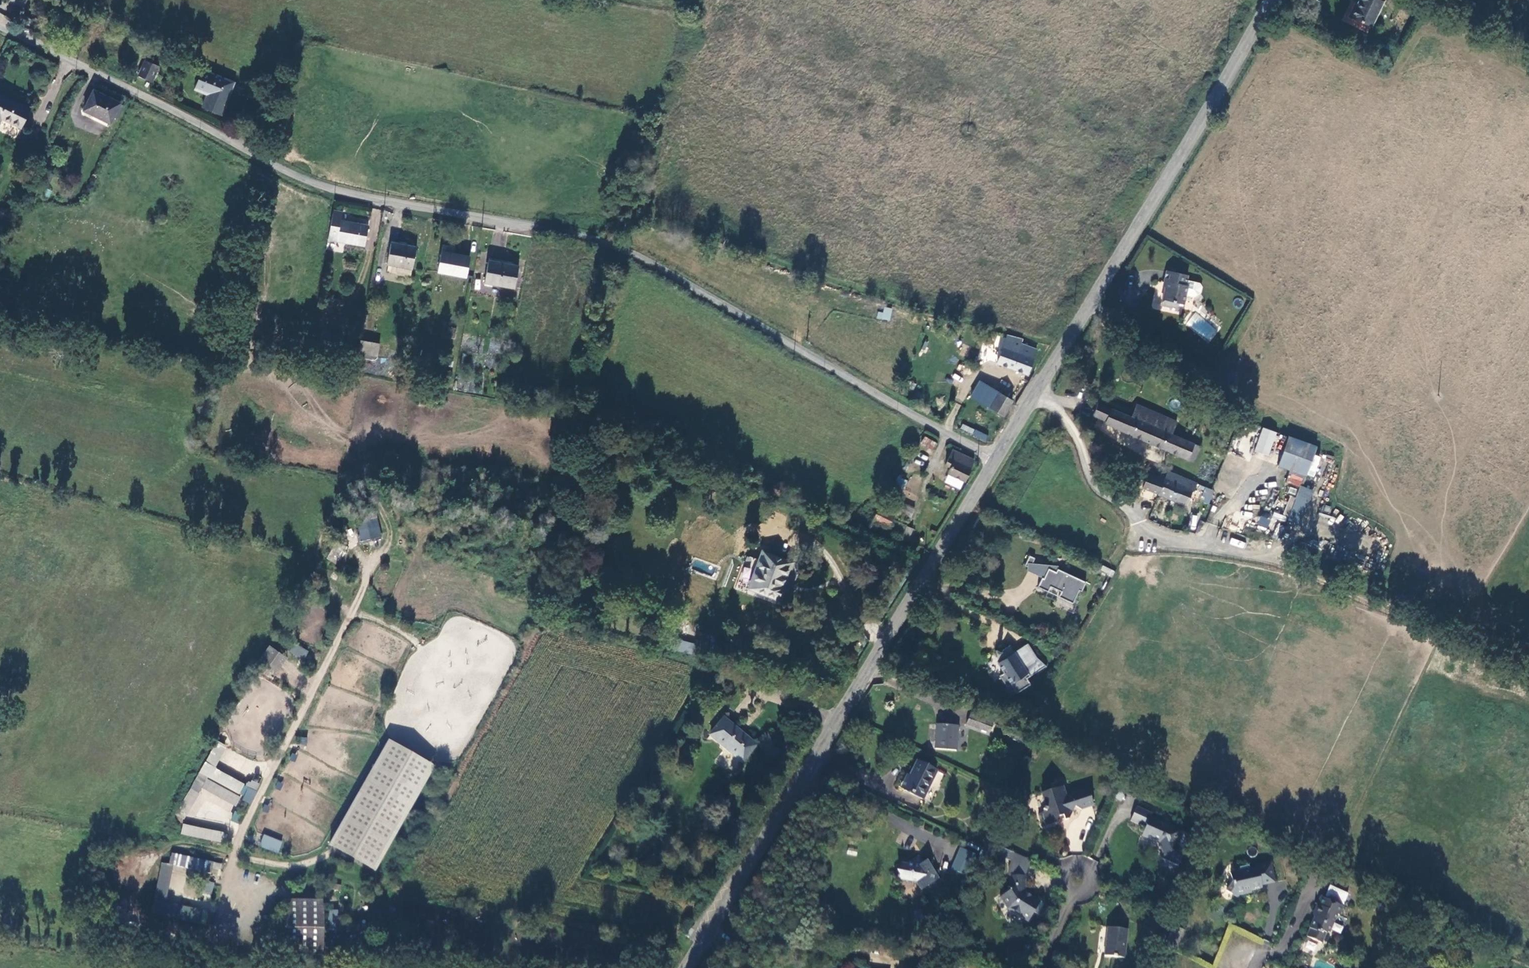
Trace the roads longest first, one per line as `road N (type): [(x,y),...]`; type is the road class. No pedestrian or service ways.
road 1 (unclassified): [(996,460),(614,248),(381,200),(297,173),(0,26)]
road 2 (secondary): [(683,967),(996,460)]
road 3 (track): [(1528,649),(1320,555),(1246,554),(1151,526),(1101,491),(1042,386)]
road 4 (secondary): [(996,460),(1271,0)]
road 5 (track): [(377,500),(389,542),(240,835),(209,967)]
road 6 (track): [(124,930),(138,879),(173,845),(288,866),(337,848)]

